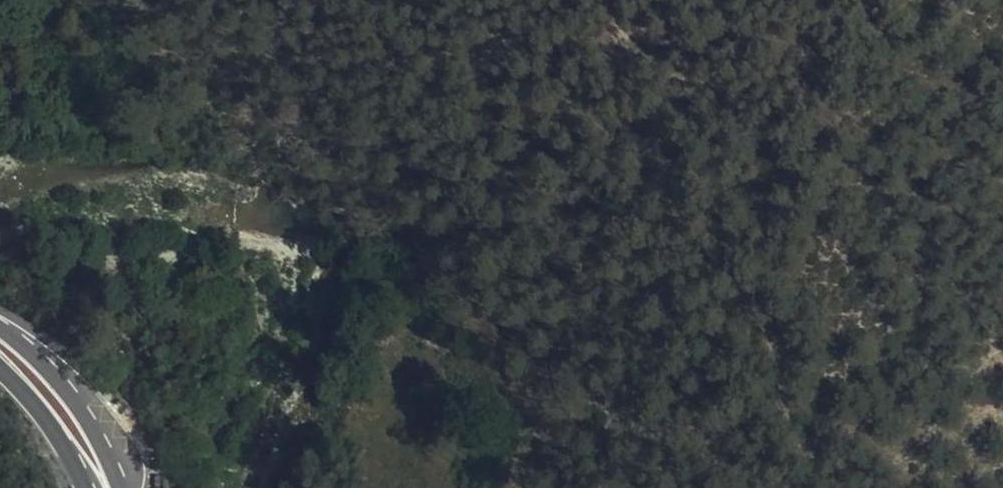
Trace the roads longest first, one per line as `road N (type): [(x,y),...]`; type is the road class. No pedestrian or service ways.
road 1 (tertiary): [(0,344),(64,404),(109,487)]

